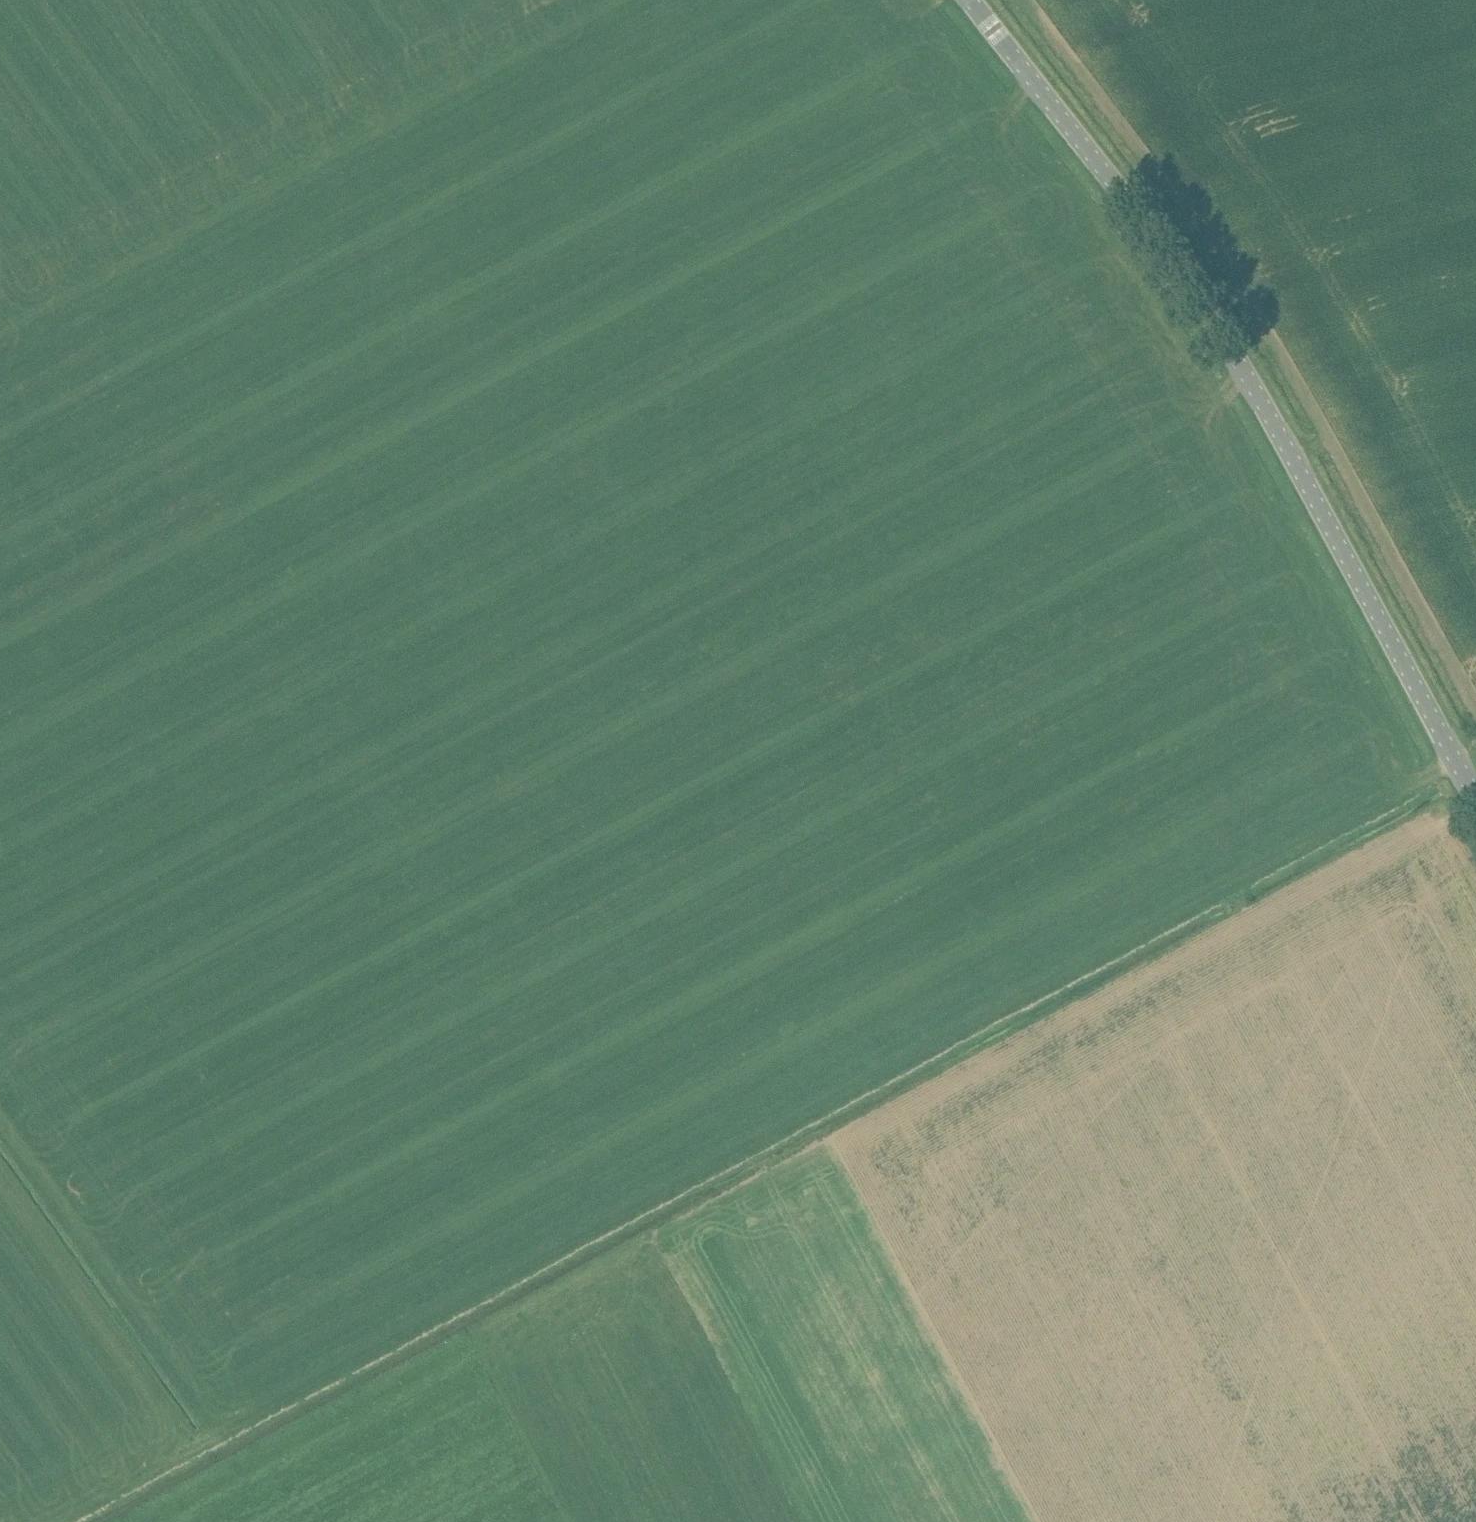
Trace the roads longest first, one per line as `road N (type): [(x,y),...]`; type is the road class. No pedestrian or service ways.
road 1 (tertiary): [(1475,797),(1236,362),(1126,199),(971,0)]

